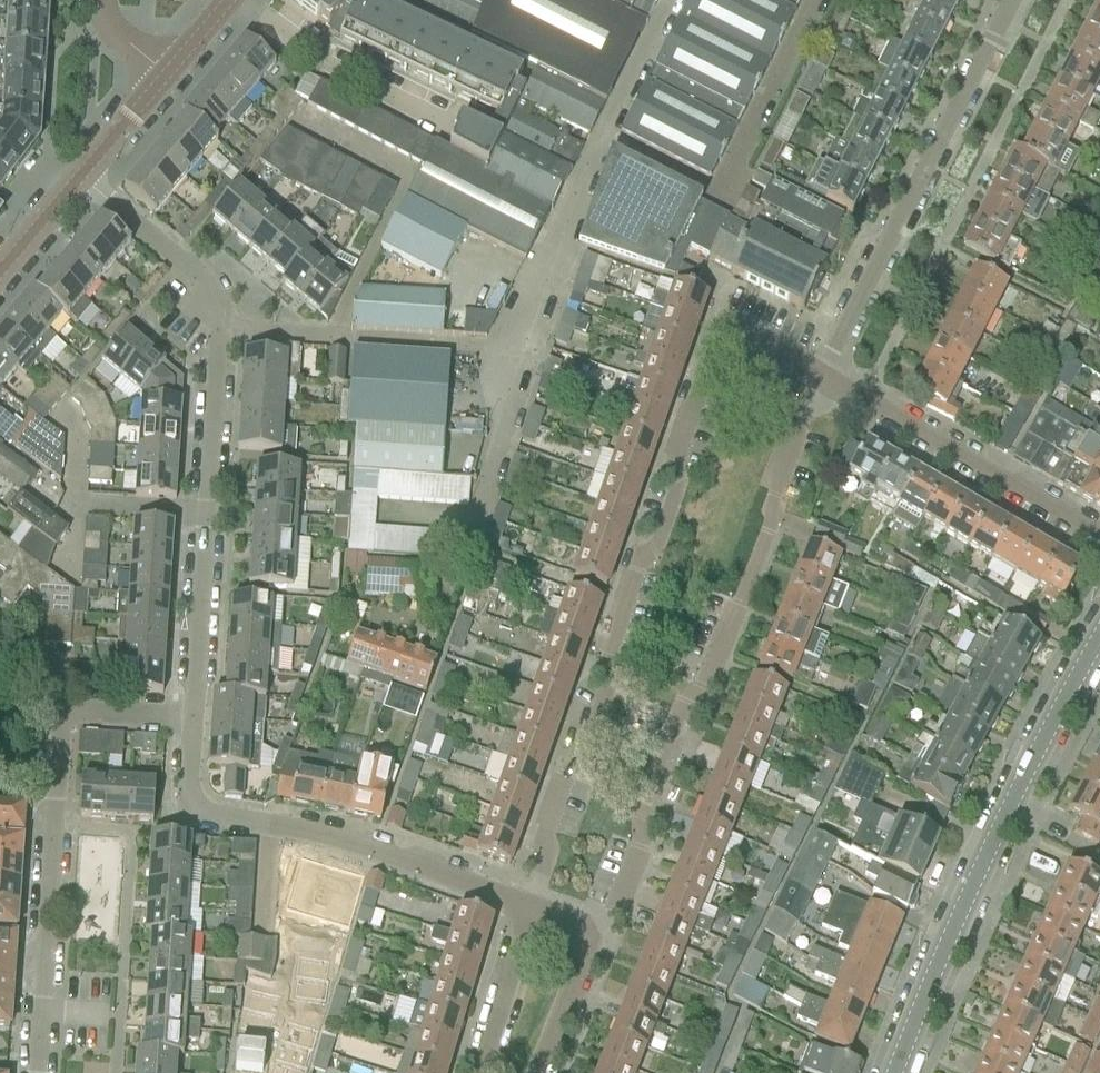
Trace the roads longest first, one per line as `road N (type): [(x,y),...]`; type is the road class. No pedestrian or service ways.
road 1 (residential): [(820,377),(732,328),(527,906)]
road 2 (residential): [(583,930),(614,909),(700,687),(741,604),(820,377)]
road 3 (residential): [(215,333),(527,354),(604,139)]
road 4 (tertiary): [(896,1072),(977,872),(1099,636)]
road 5 (residential): [(527,906),(395,859),(199,808),(187,781),(190,719)]
road 6 (residential): [(820,377),(1013,0)]
road 7 (residential): [(190,719),(215,333)]
road 8 (residential): [(35,1072),(54,708)]
road 9 (residential): [(604,139),(715,197),(816,0)]
road 10 (residential): [(1099,541),(820,377)]
road 11 (residential): [(215,333),(212,302),(192,276),(81,175)]
road 12 (residential): [(527,906),(475,1072)]
road 13 (residential): [(604,139),(674,0)]
road 14 (residential): [(542,1072),(586,951),(583,930)]
road 15 (residential): [(190,719),(54,708)]
road 16 (tertiary): [(81,175),(166,75)]
road 17 (tertiary): [(0,271),(81,175)]

